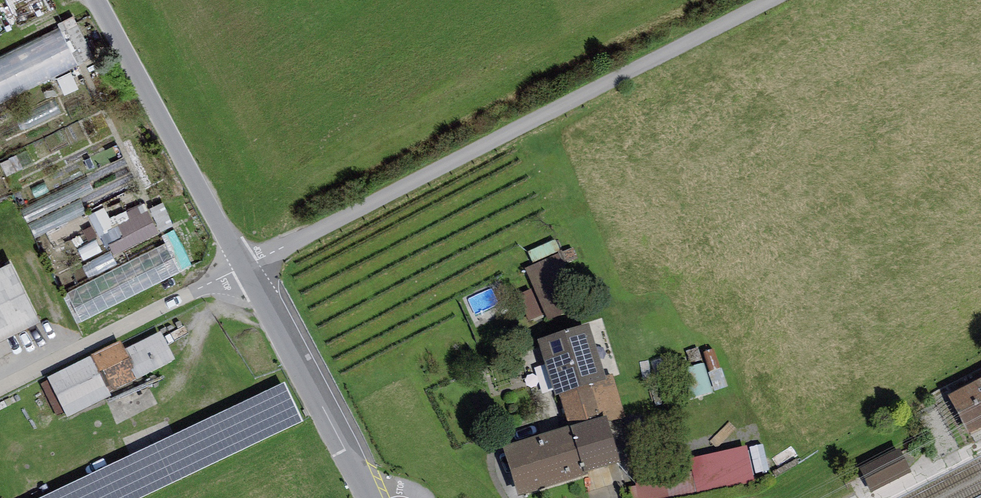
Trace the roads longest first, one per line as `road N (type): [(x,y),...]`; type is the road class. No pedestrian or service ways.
road 1 (unclassified): [(775,0),(243,267)]
road 2 (unclassified): [(95,0),(243,267)]
road 3 (unclassified): [(243,267),(0,391)]
road 4 (unclassified): [(243,267),(369,497)]

